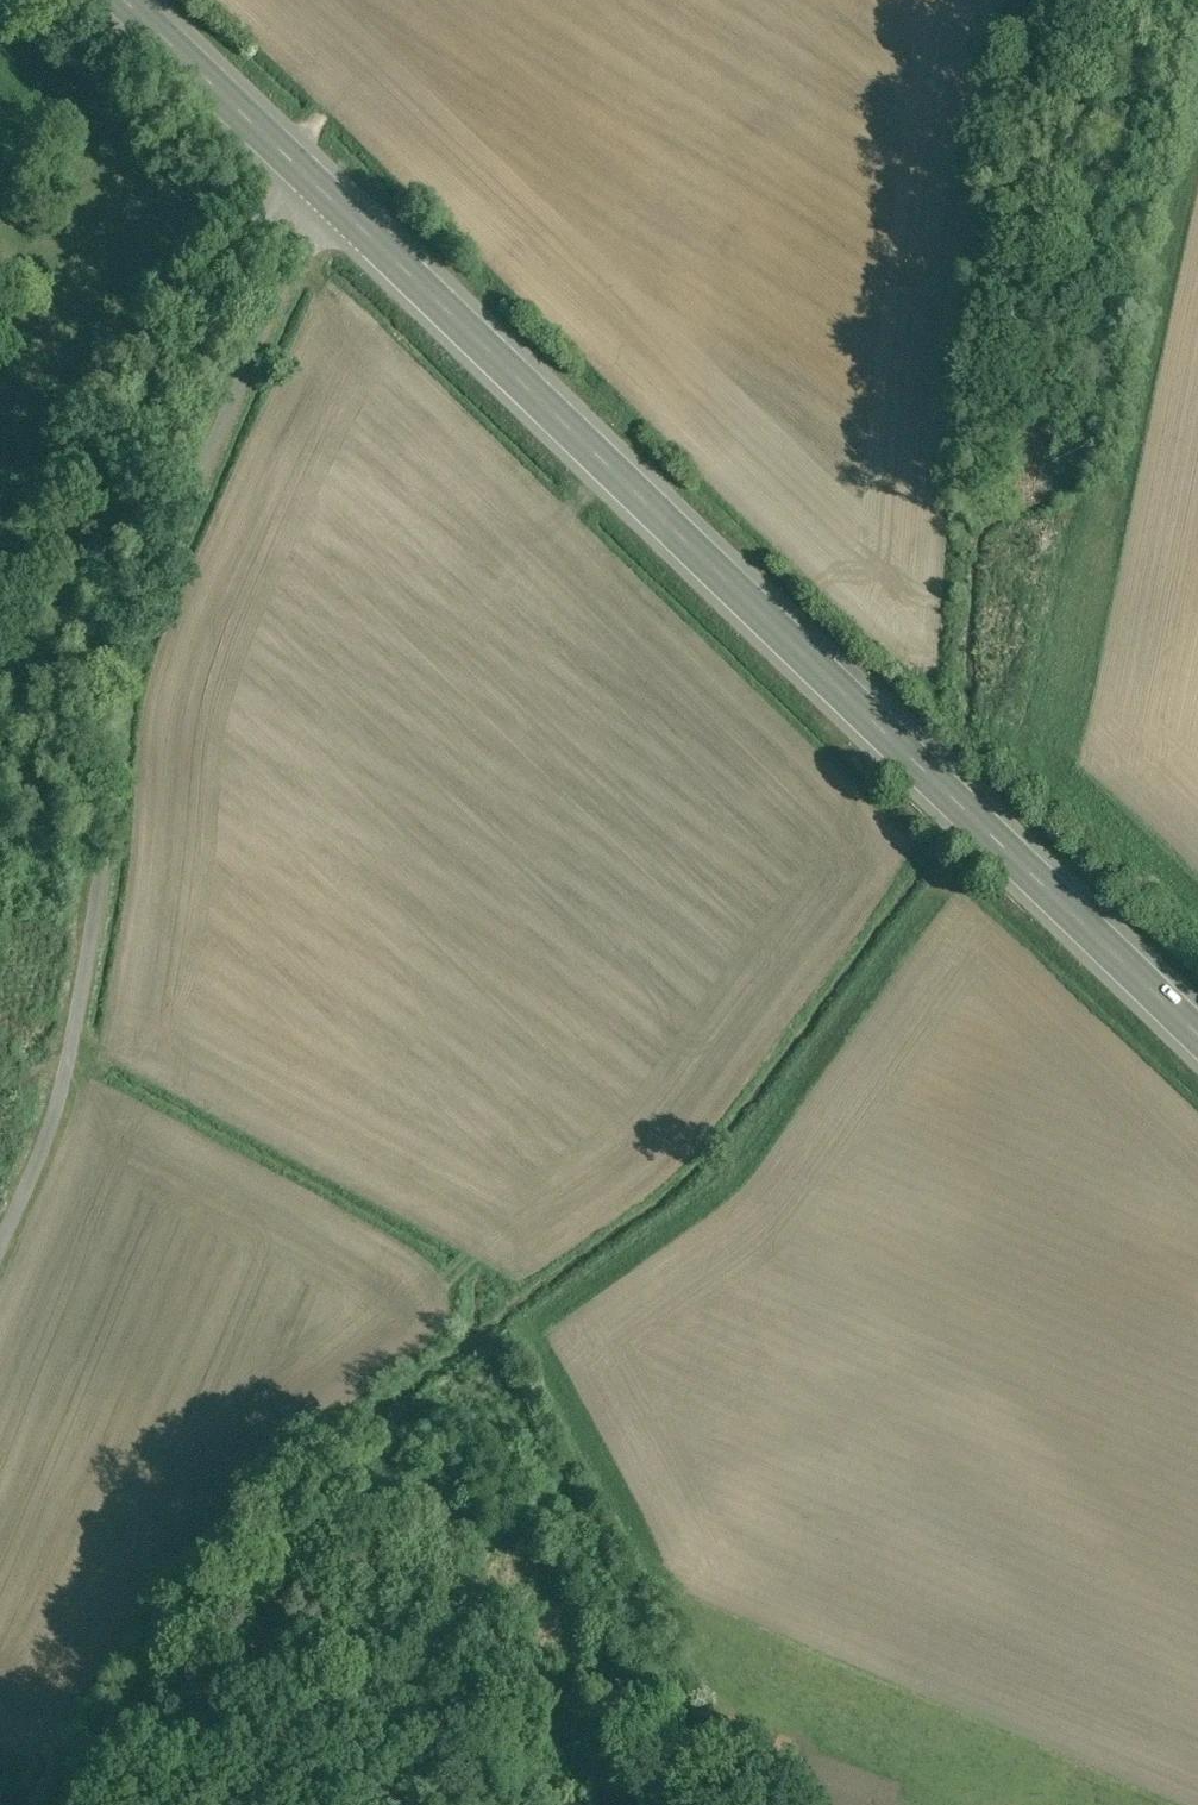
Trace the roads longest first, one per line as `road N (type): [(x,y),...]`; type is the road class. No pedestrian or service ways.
road 1 (secondary): [(124,0),(1197,1036)]

